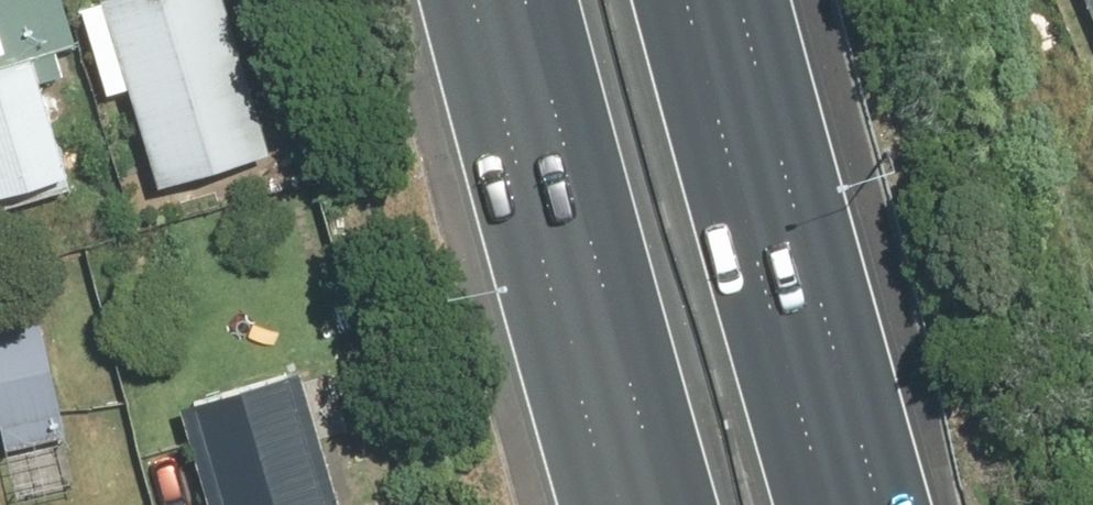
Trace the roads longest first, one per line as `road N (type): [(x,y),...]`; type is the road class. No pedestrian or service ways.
road 1 (motorway): [(690,0),(837,504)]
road 2 (motorway): [(665,504),(529,0)]

